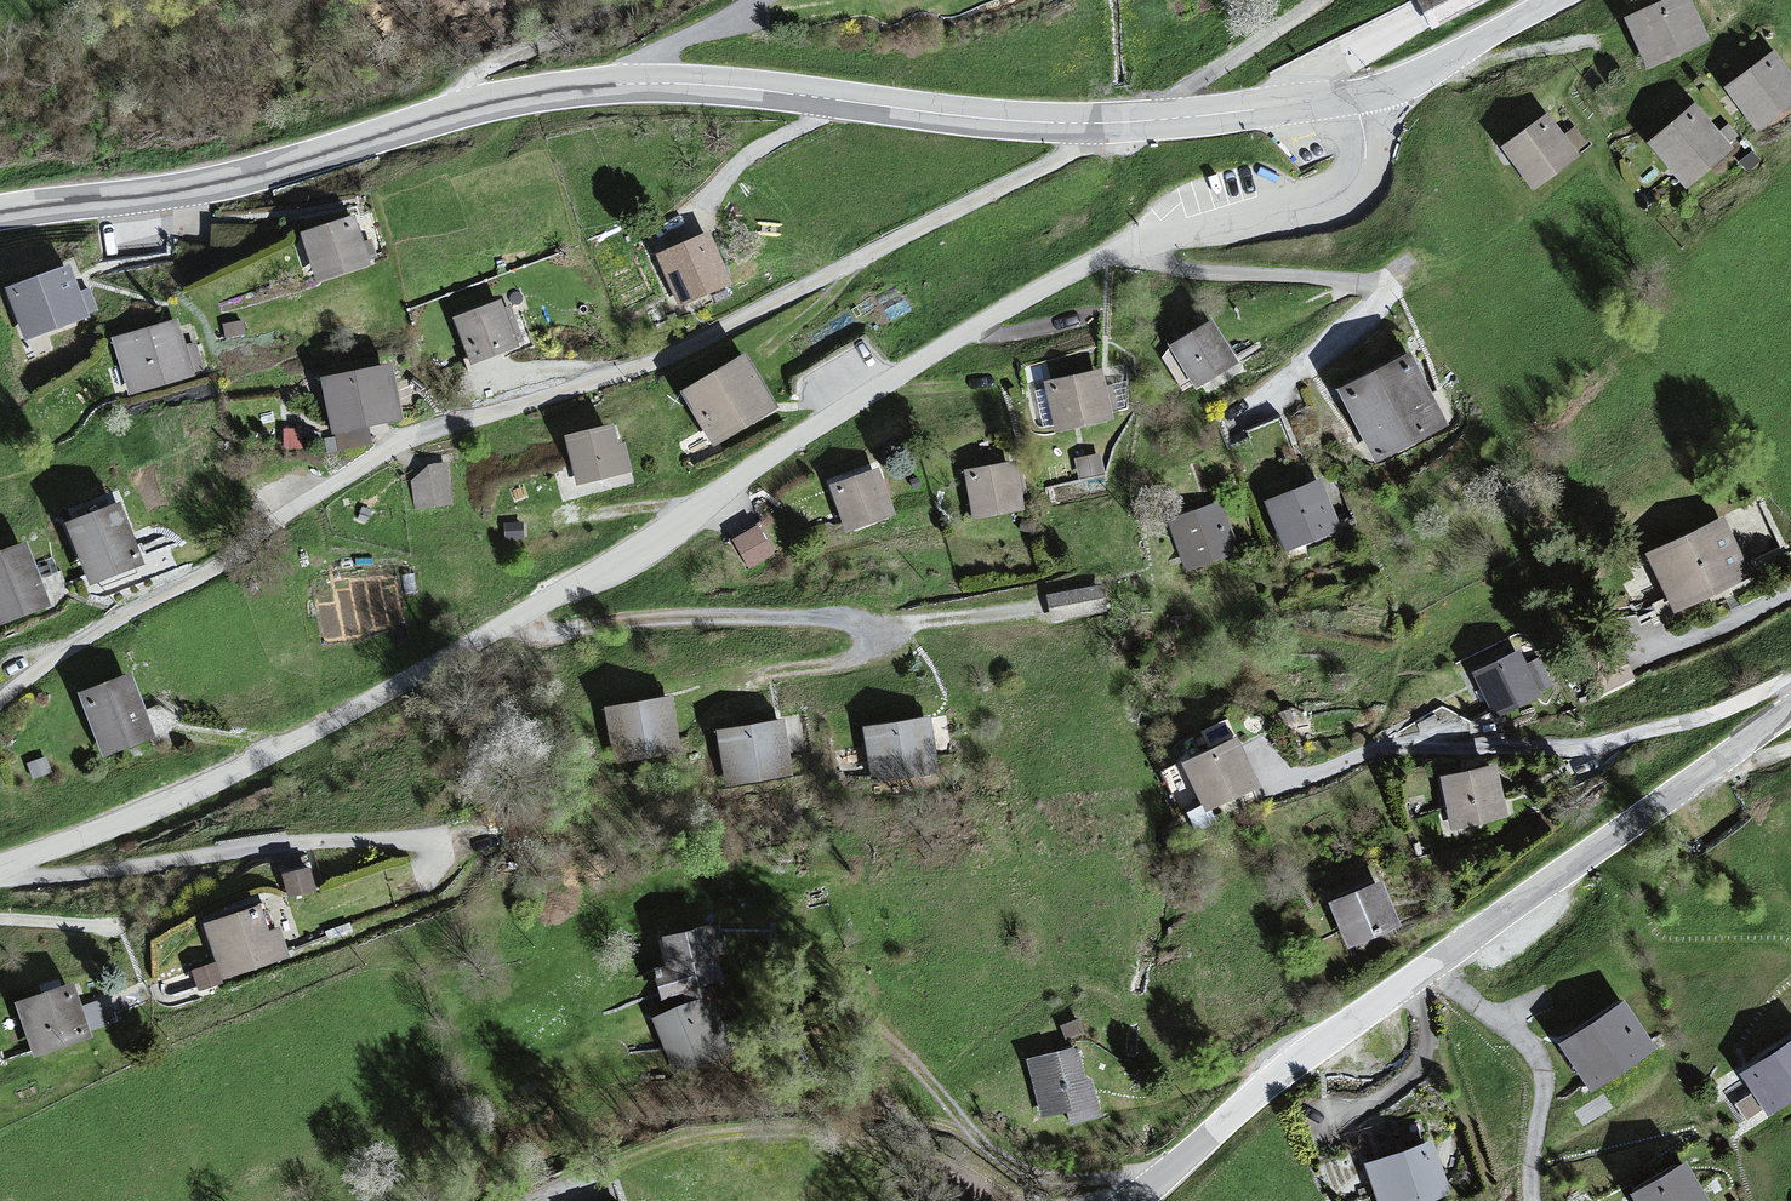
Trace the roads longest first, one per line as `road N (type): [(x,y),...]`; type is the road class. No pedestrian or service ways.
road 1 (residential): [(1356,97),(1364,160),(1336,199),(1252,230),(1135,240),(955,339),(626,556),(344,717),(141,816),(0,869)]
road 2 (residential): [(1085,123),(1068,157),(653,361),(416,436),(71,647),(0,702)]
road 3 (tertiary): [(0,214),(218,183),(454,111),(607,85),(729,87),(1085,123)]
road 4 (tertiary): [(1790,710),(1306,1055),(1133,1200)]
road 5 (track): [(950,1170),(830,1135),(726,1133),(671,1142),(535,1200)]
road 6 (tertiary): [(1085,123),(1356,97)]
road 7 (tertiary): [(1356,97),(1414,79),(1552,0)]
road 8 (track): [(746,978),(834,975),(893,1041)]
road 9 (track): [(758,0),(645,63),(638,83)]

